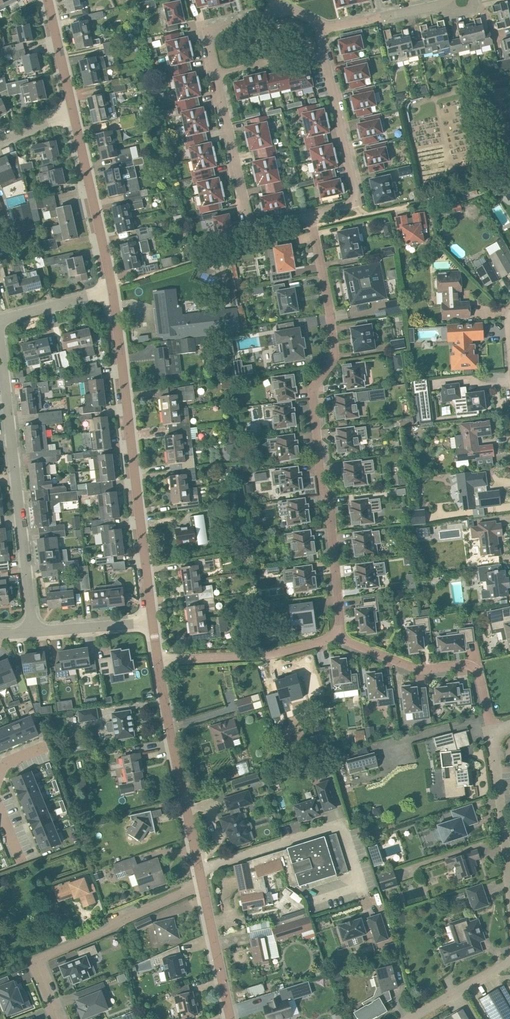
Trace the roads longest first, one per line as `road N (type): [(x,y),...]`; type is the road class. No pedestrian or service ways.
road 1 (residential): [(339,636),(313,388),(335,355),(310,213)]
road 2 (residential): [(310,213),(251,226),(207,30),(282,7)]
road 3 (residential): [(153,622),(112,287)]
road 4 (residential): [(35,631),(0,343)]
road 5 (residential): [(203,884),(36,960),(60,1018)]
road 6 (residential): [(203,884),(158,660)]
road 7 (residential): [(339,636),(418,670),(476,669),(497,732)]
road 8 (residential): [(158,660),(268,656),(339,636)]
road 9 (residential): [(112,287),(73,109)]
road 10 (residential): [(322,26),(353,203)]
road 11 (residential): [(509,883),(497,732)]
road 12 (residential): [(231,1018),(203,884)]
road 13 (residential): [(322,26),(444,4)]

